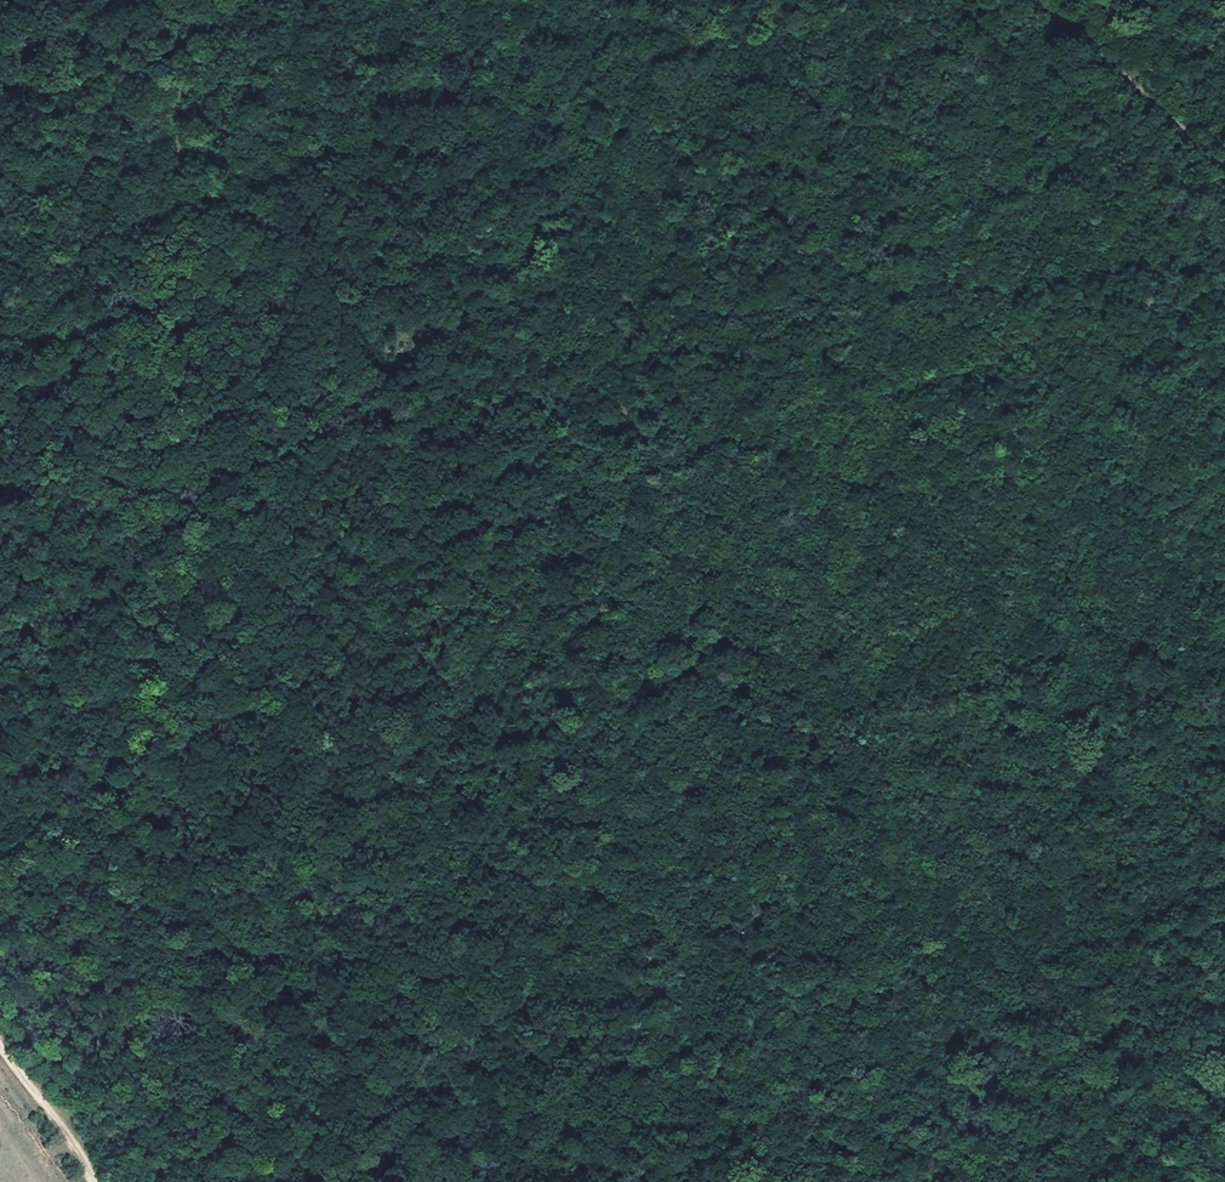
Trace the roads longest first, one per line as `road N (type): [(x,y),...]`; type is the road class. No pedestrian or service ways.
road 1 (track): [(944,1181),(853,470),(866,431),(933,378),(1224,283)]
road 2 (track): [(1224,172),(1139,88),(1002,0)]
road 3 (track): [(0,1045),(96,1181)]

